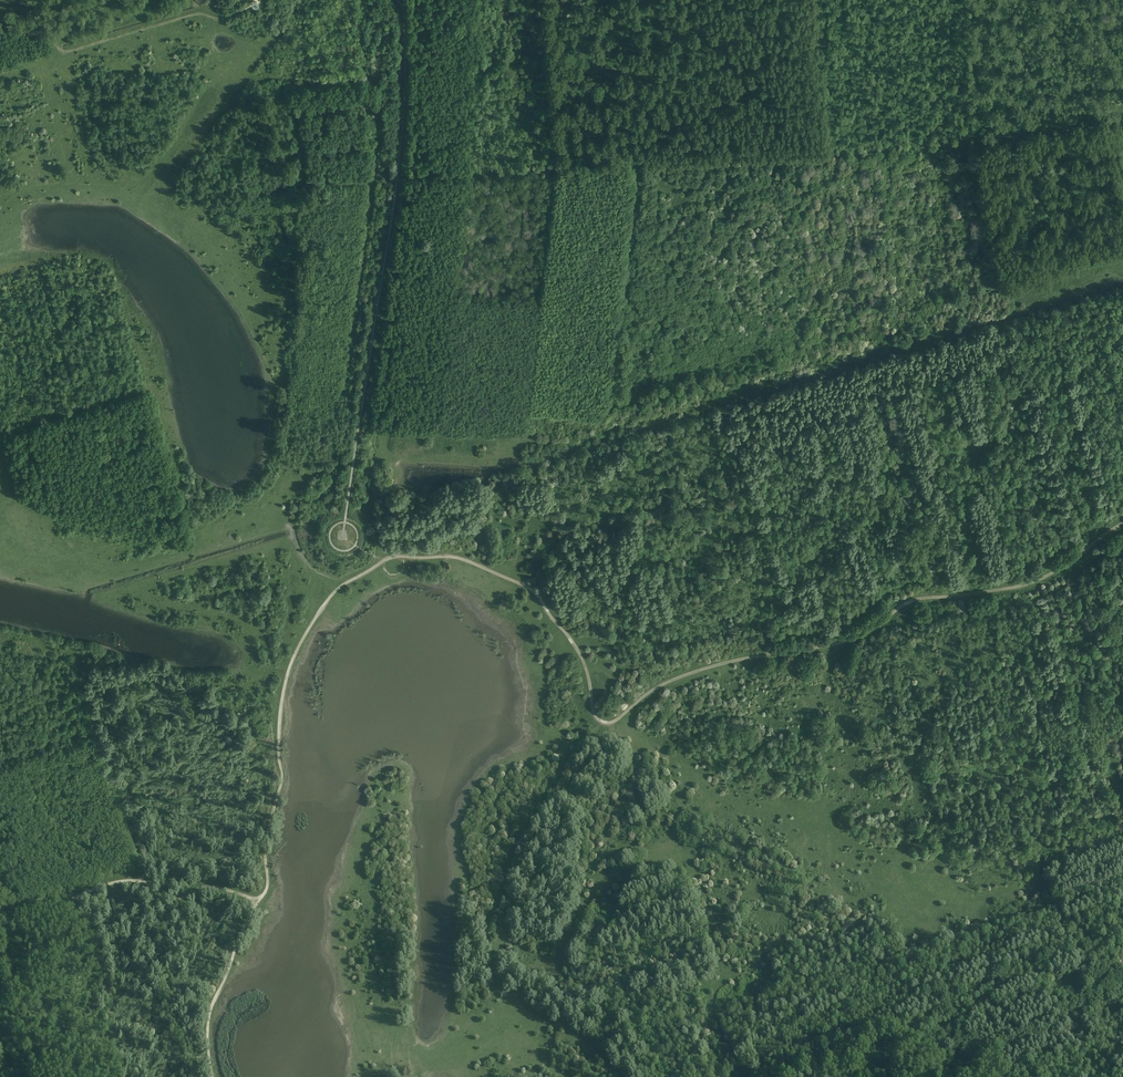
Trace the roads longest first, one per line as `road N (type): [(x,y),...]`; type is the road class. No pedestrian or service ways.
road 1 (track): [(1122,524),(1026,584),(911,602),(854,639),(671,680),(608,724),(596,718),(575,646),(524,585),(470,561),(394,556),(343,584),(309,625),(281,694),(267,887),(204,1024),(208,1076)]
road 2 (track): [(1122,272),(1104,270),(1026,310),(1009,290),(981,144),(1122,111)]

